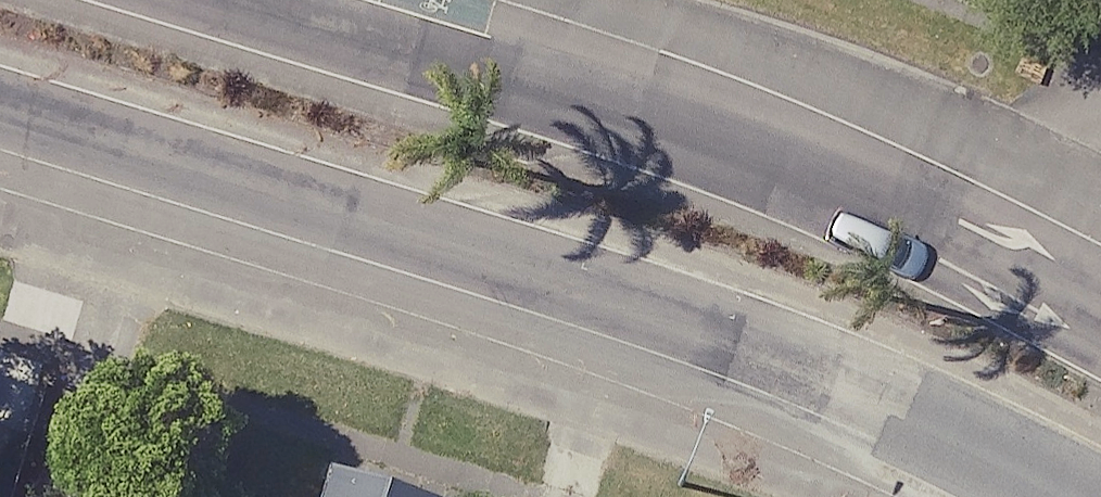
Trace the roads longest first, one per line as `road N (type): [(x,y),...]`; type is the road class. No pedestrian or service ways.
road 1 (secondary): [(1098,496),(1012,449),(563,275),(0,107)]
road 2 (secondary): [(246,0),(722,144),(1100,318)]

